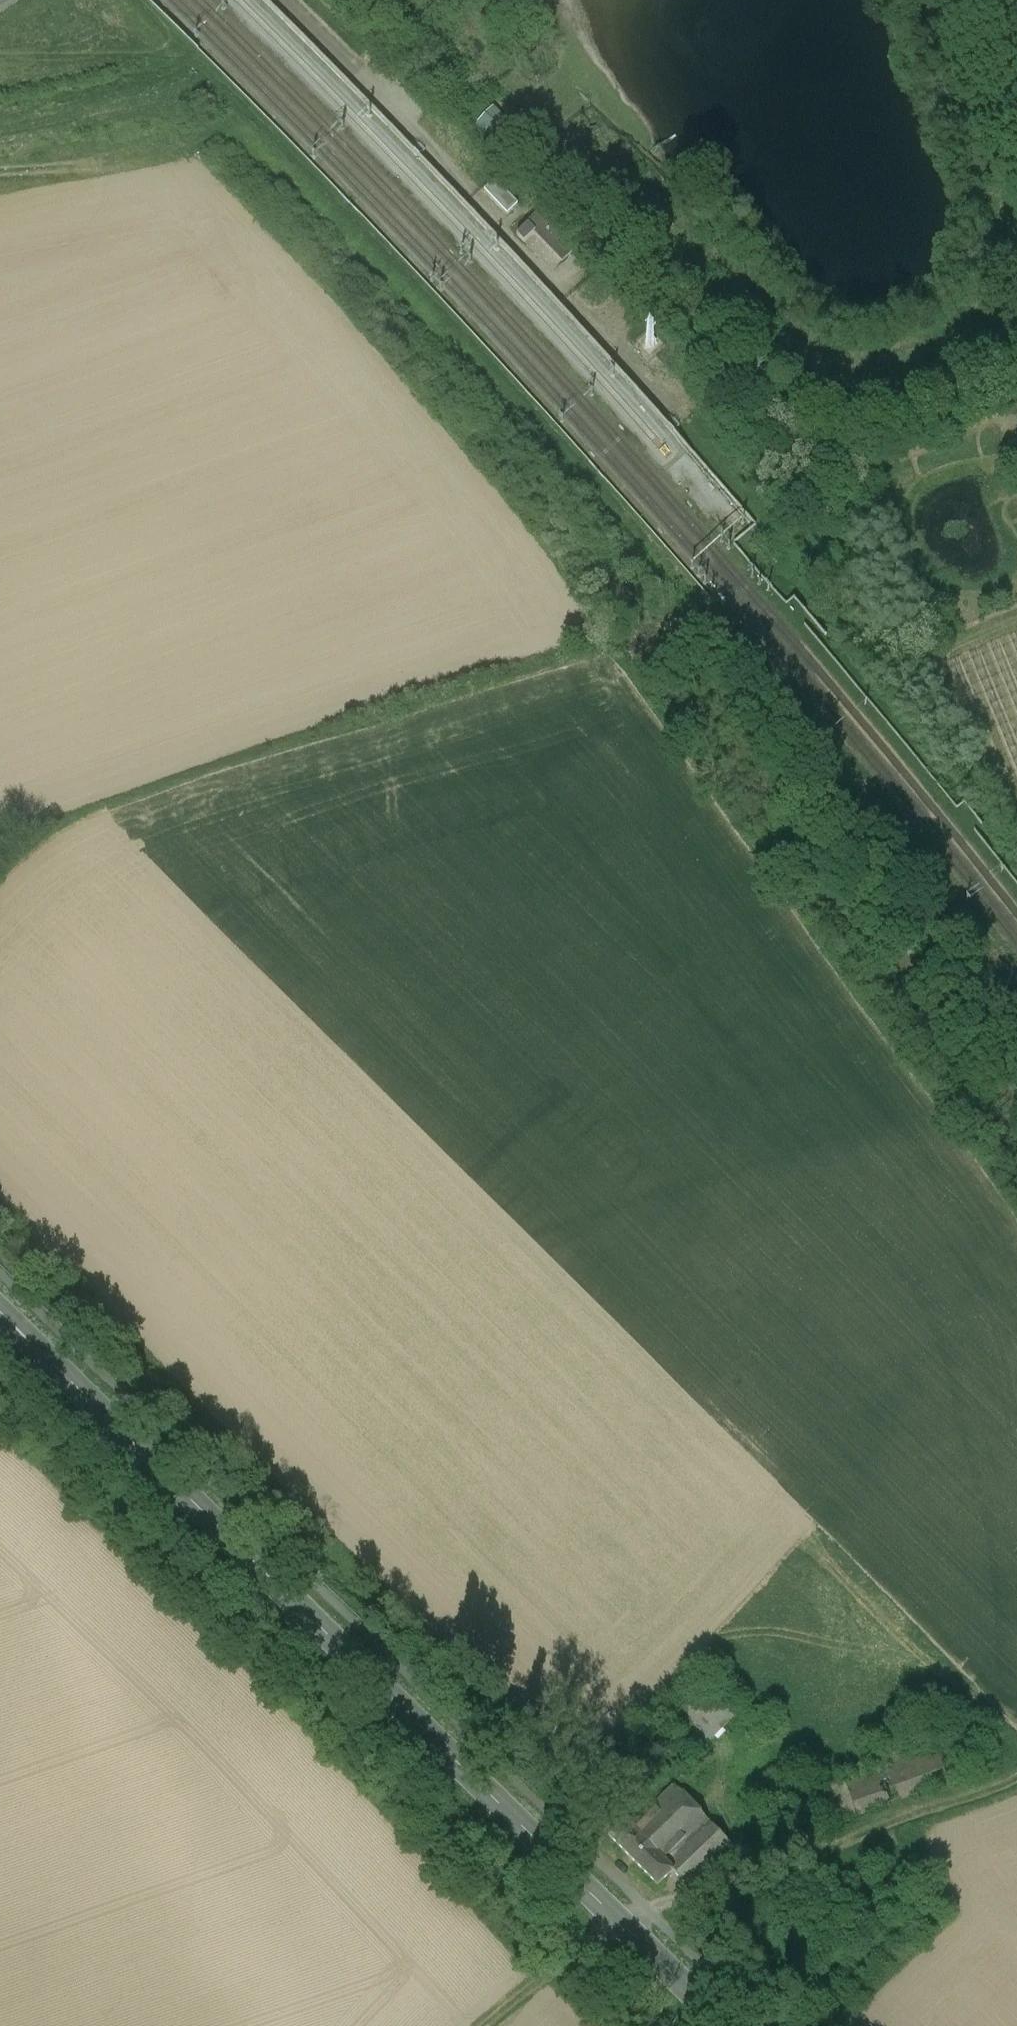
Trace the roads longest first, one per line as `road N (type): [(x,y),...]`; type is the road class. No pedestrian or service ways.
road 1 (primary): [(725,2025),(0,1311)]
road 2 (track): [(467,2025),(530,1971),(761,1859),(829,1852),(1016,1775)]
road 3 (track): [(0,171),(125,155),(150,156),(168,170)]

